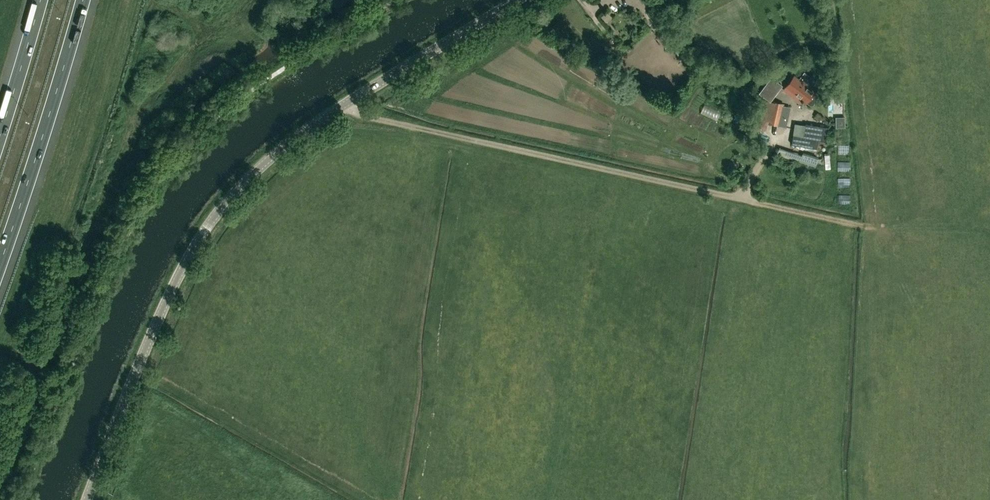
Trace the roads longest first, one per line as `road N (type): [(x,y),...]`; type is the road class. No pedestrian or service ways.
road 1 (tertiary): [(87,499),(163,308),(220,209),(298,135),(516,0)]
road 2 (motorway): [(0,267),(84,0)]
road 3 (motorway): [(39,0),(0,131)]

